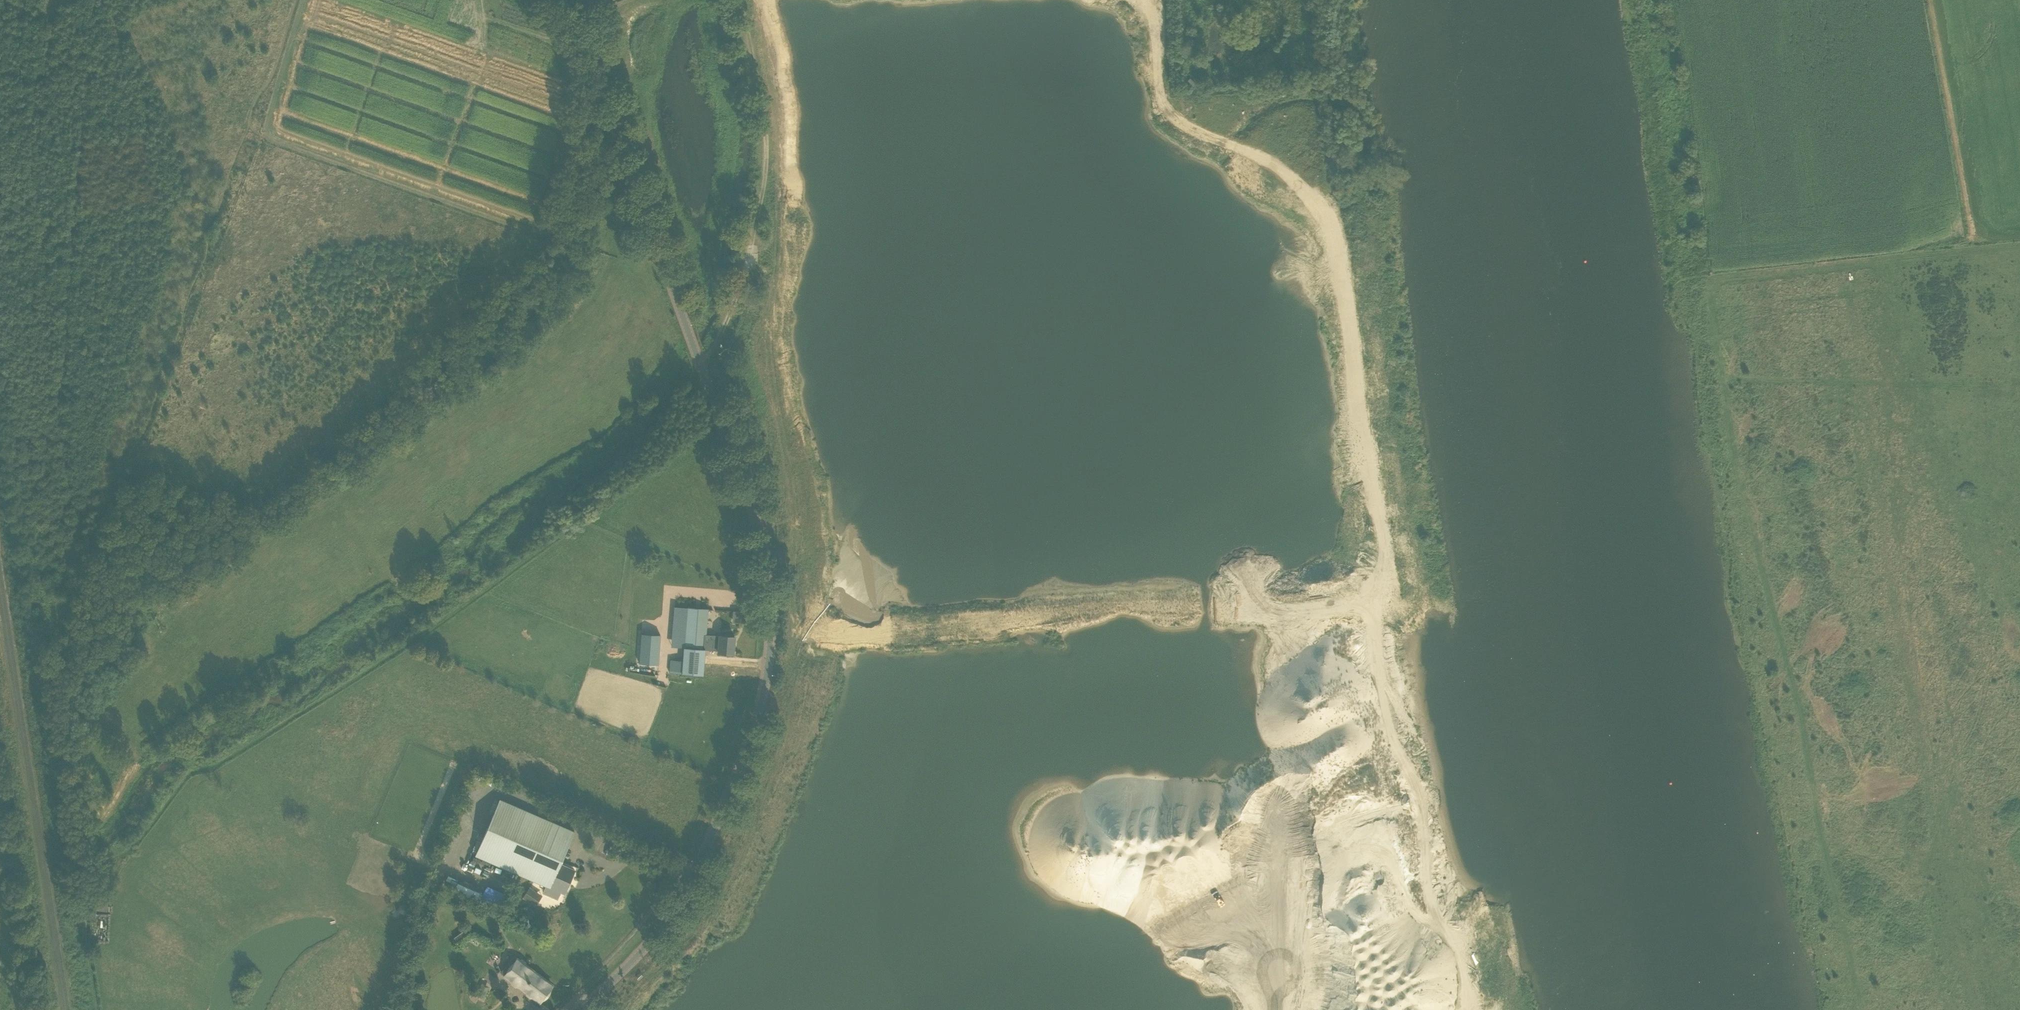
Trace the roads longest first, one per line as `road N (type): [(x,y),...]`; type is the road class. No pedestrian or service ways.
road 1 (unclassified): [(582,1009),(663,926),(702,859),(760,711),(771,637),(757,524),(608,107),(593,0)]
road 2 (track): [(721,423),(420,636),(221,762),(192,772),(128,851)]
road 3 (track): [(608,107),(587,126),(563,218),(541,235),(247,128)]
road 4 (track): [(702,370),(736,299),(762,198),(764,114),(741,0)]

